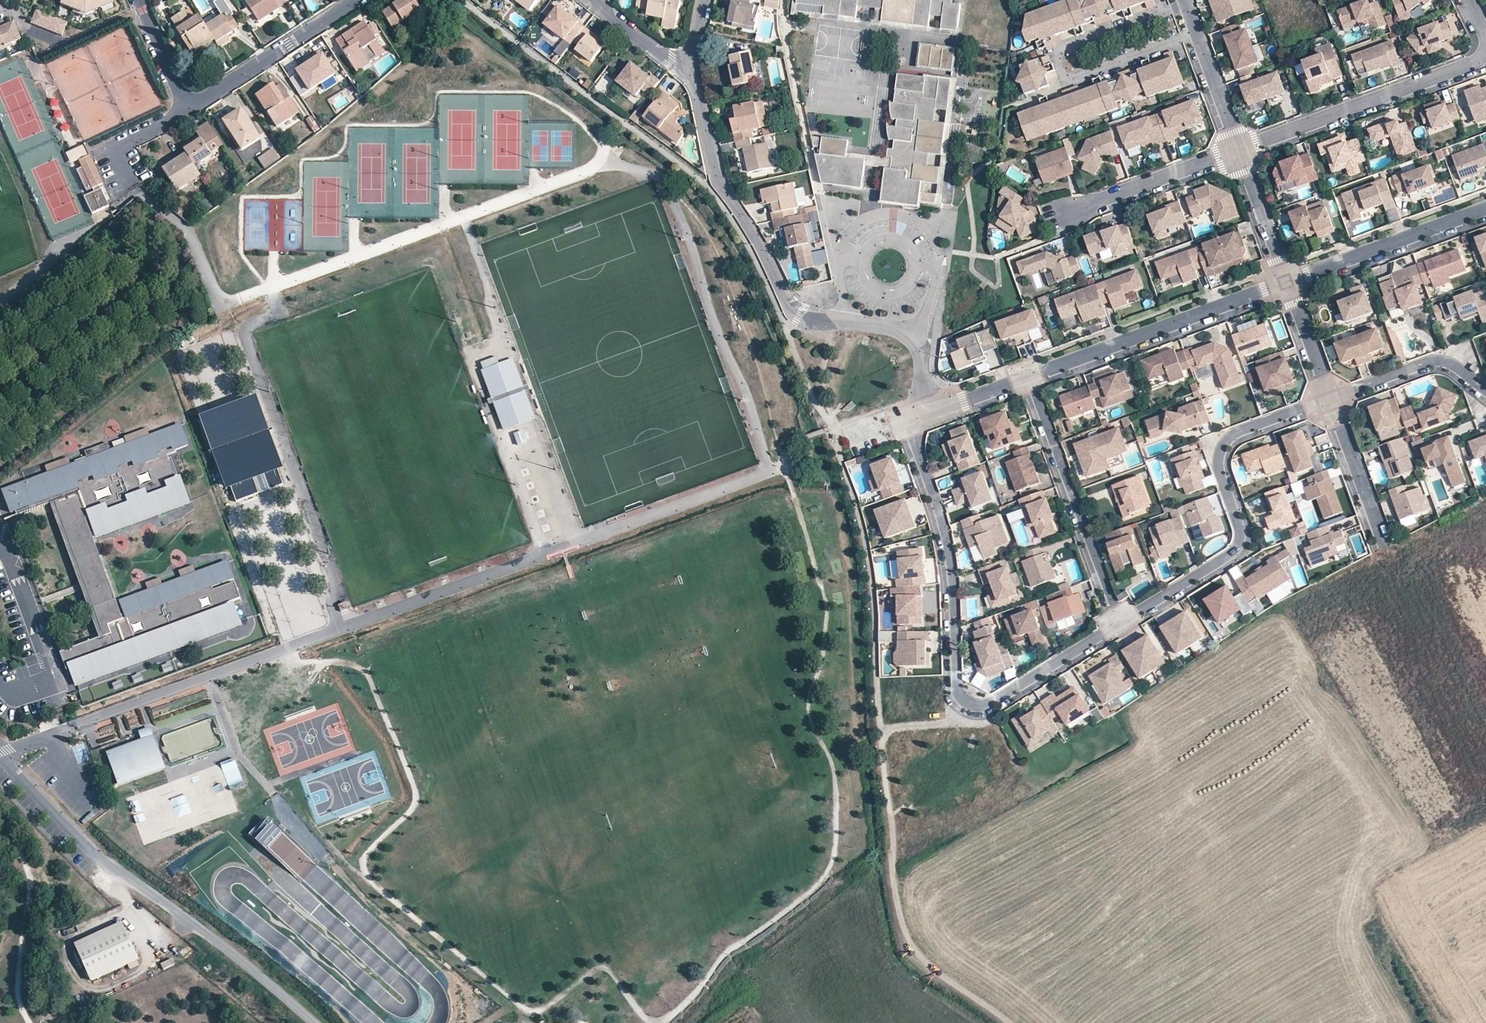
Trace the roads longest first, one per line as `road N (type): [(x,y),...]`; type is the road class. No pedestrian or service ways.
road 1 (residential): [(693,68),(717,182),(793,312),(911,337),(931,415)]
road 2 (residential): [(909,431),(942,534),(961,700),(978,708),(1002,701),(1119,628)]
road 3 (residential): [(1119,628),(1238,551),(1242,528),(1221,459),(1233,439),(1329,401)]
road 4 (residential): [(1239,151),(1467,68),(1483,38),(1465,0)]
road 5 (residential): [(1031,376),(1285,282)]
road 6 (residential): [(1031,376),(1119,628)]
road 7 (residential): [(199,928),(102,860),(0,759)]
road 8 (track): [(888,815),(894,904),(909,946),(1008,1022)]
road 9 (residential): [(1285,282),(1485,211)]
road 10 (residential): [(357,0),(186,110)]
road 11 (residential): [(1067,215),(1239,151)]
road 12 (residential): [(1329,401),(1441,365),(1485,399)]
road 13 (residential): [(1181,0),(1239,151)]
road 14 (residential): [(1329,401),(1381,542)]
road 15 (unclassified): [(314,1022),(199,928)]
road 16 (residential): [(1239,151),(1285,282)]
road 17 (residential): [(1285,282),(1329,401)]
road 18 (residential): [(591,0),(671,63),(693,68)]

